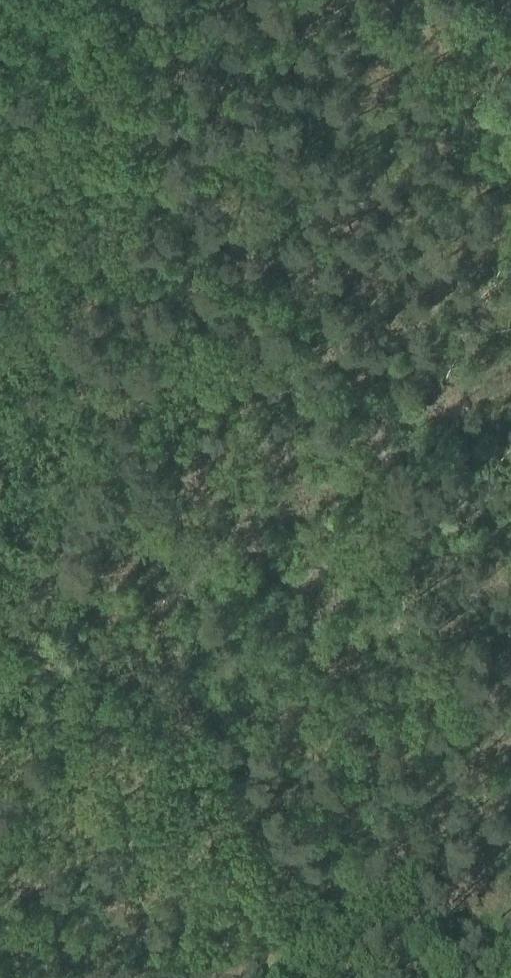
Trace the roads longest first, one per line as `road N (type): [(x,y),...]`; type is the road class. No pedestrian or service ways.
road 1 (track): [(417,977),(395,891),(400,775),(382,659),(403,495),(297,196),(248,111),(148,0)]

